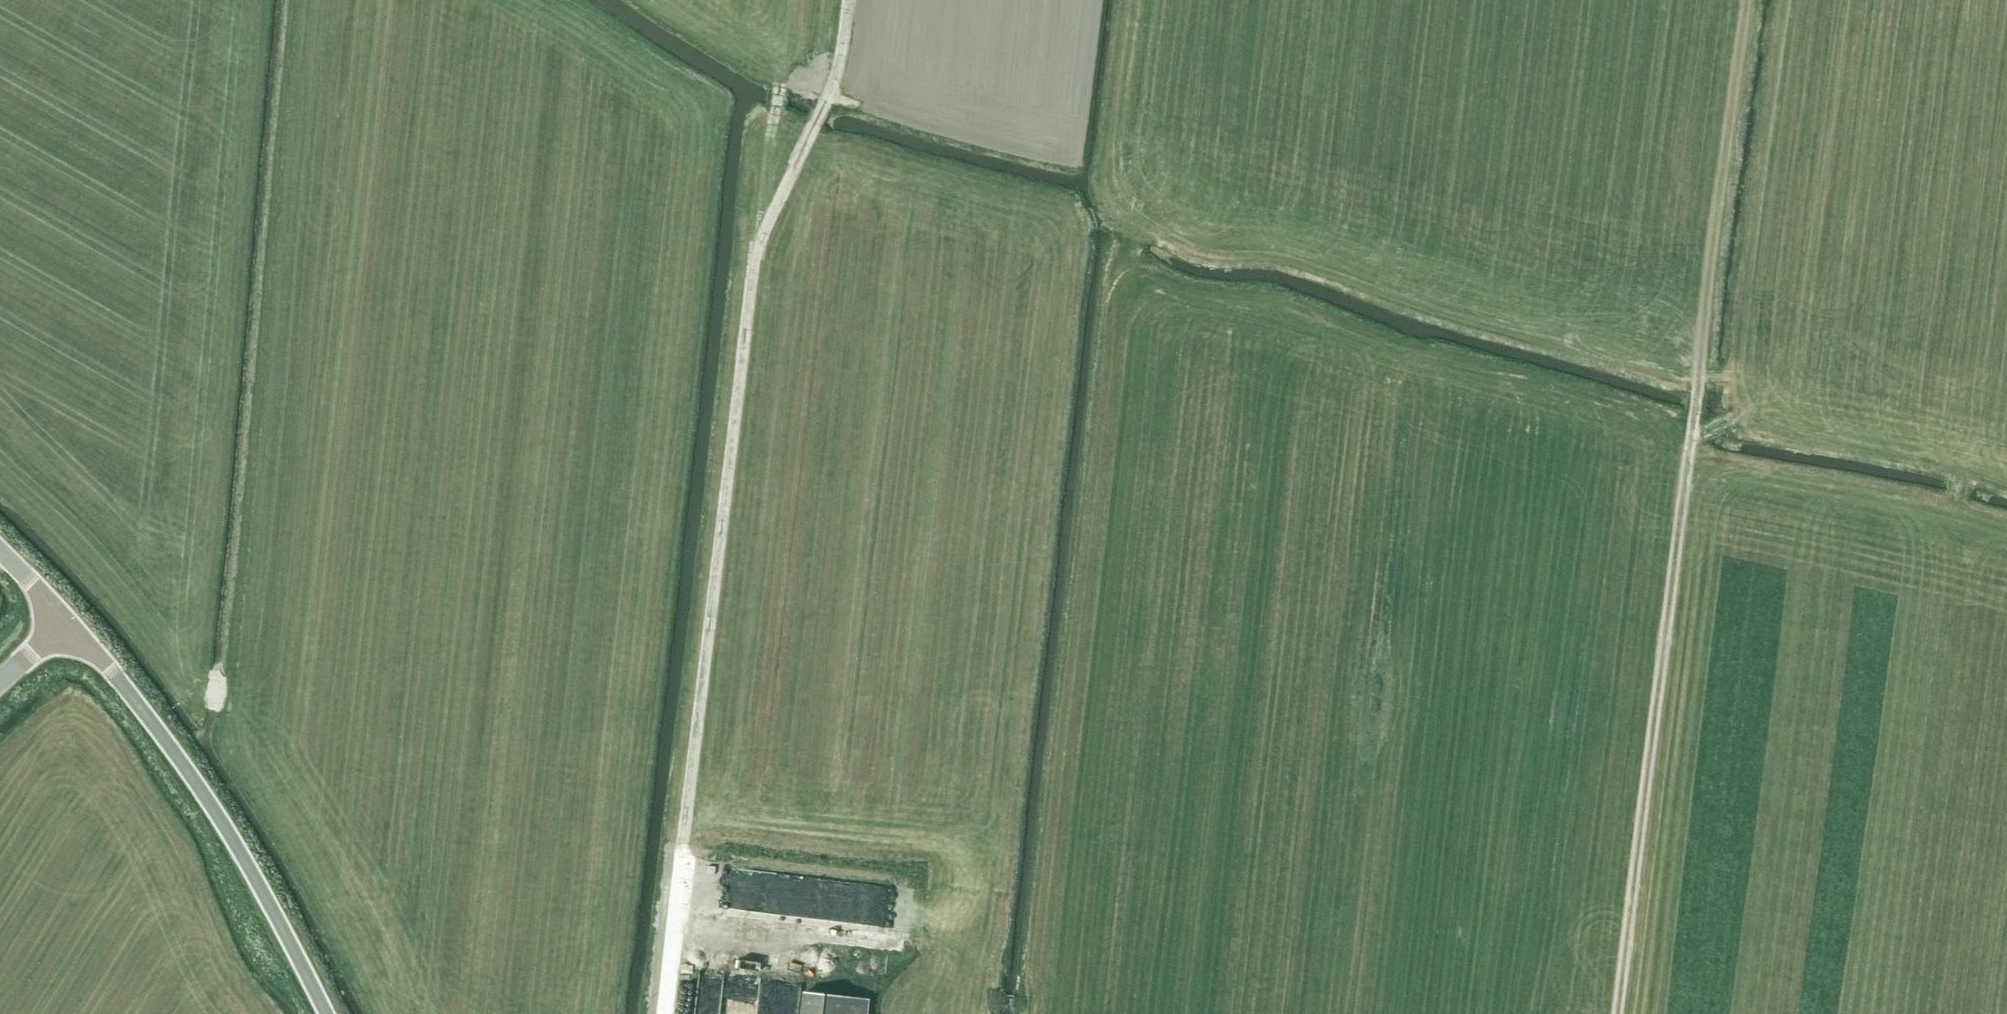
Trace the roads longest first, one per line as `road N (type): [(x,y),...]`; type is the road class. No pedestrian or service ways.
road 1 (track): [(664,1013),(754,251),(841,68),(849,0)]
road 2 (tertiary): [(326,1013),(213,809),(65,623)]

